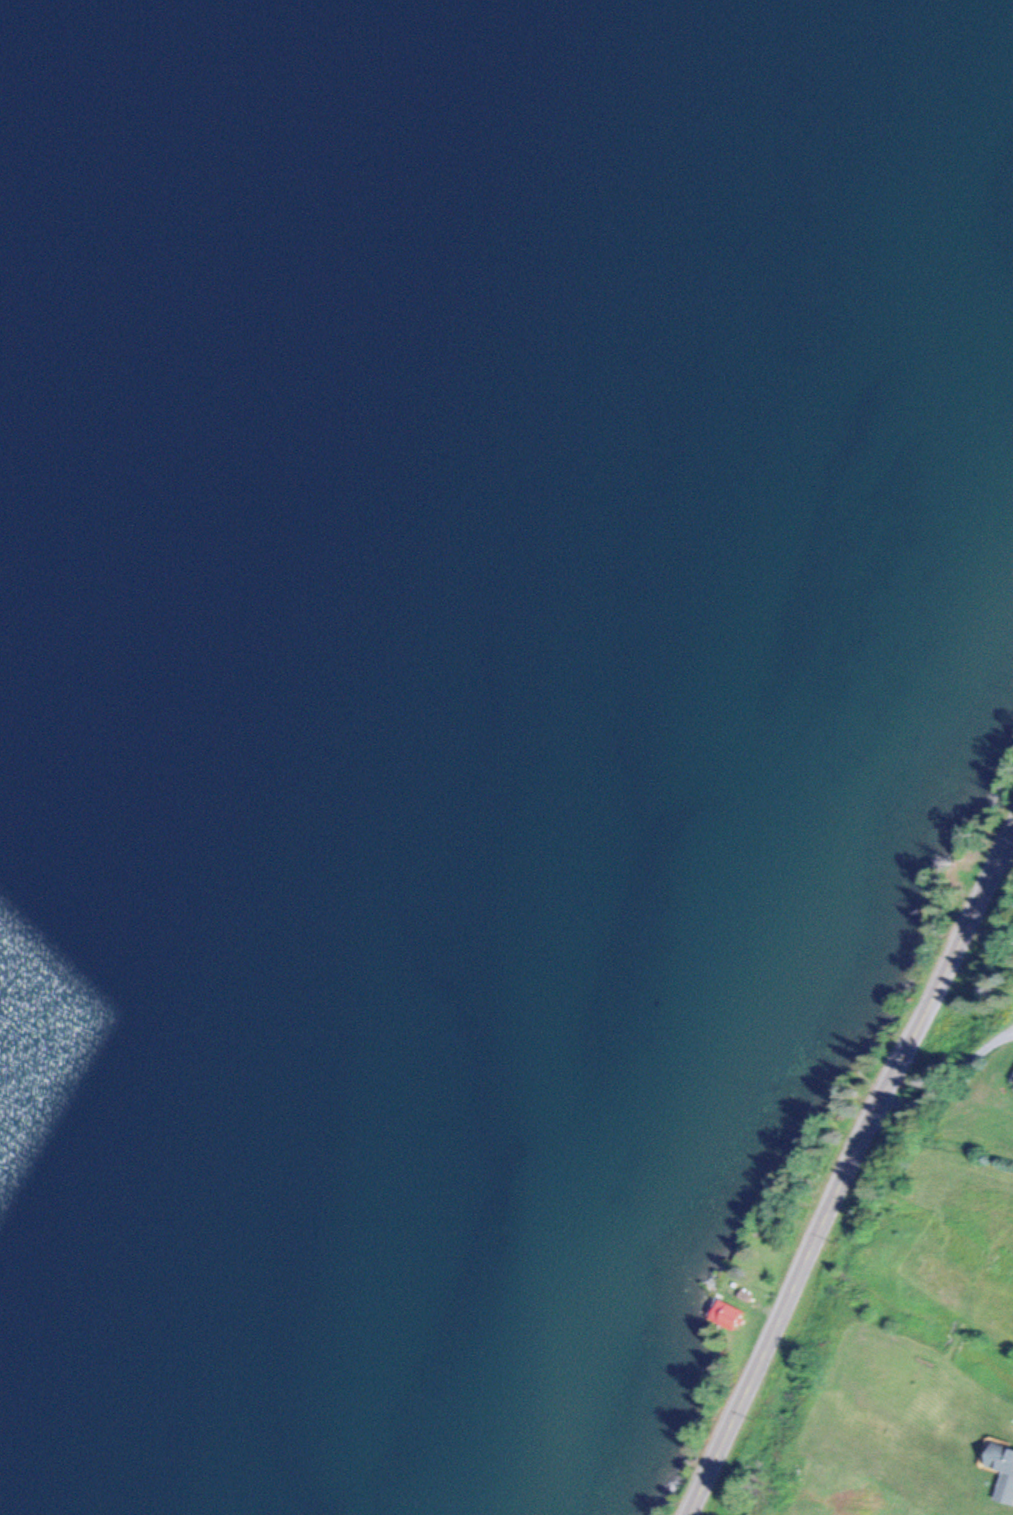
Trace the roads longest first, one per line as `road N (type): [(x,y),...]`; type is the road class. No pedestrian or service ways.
road 1 (residential): [(691,1514),(1012,838)]

